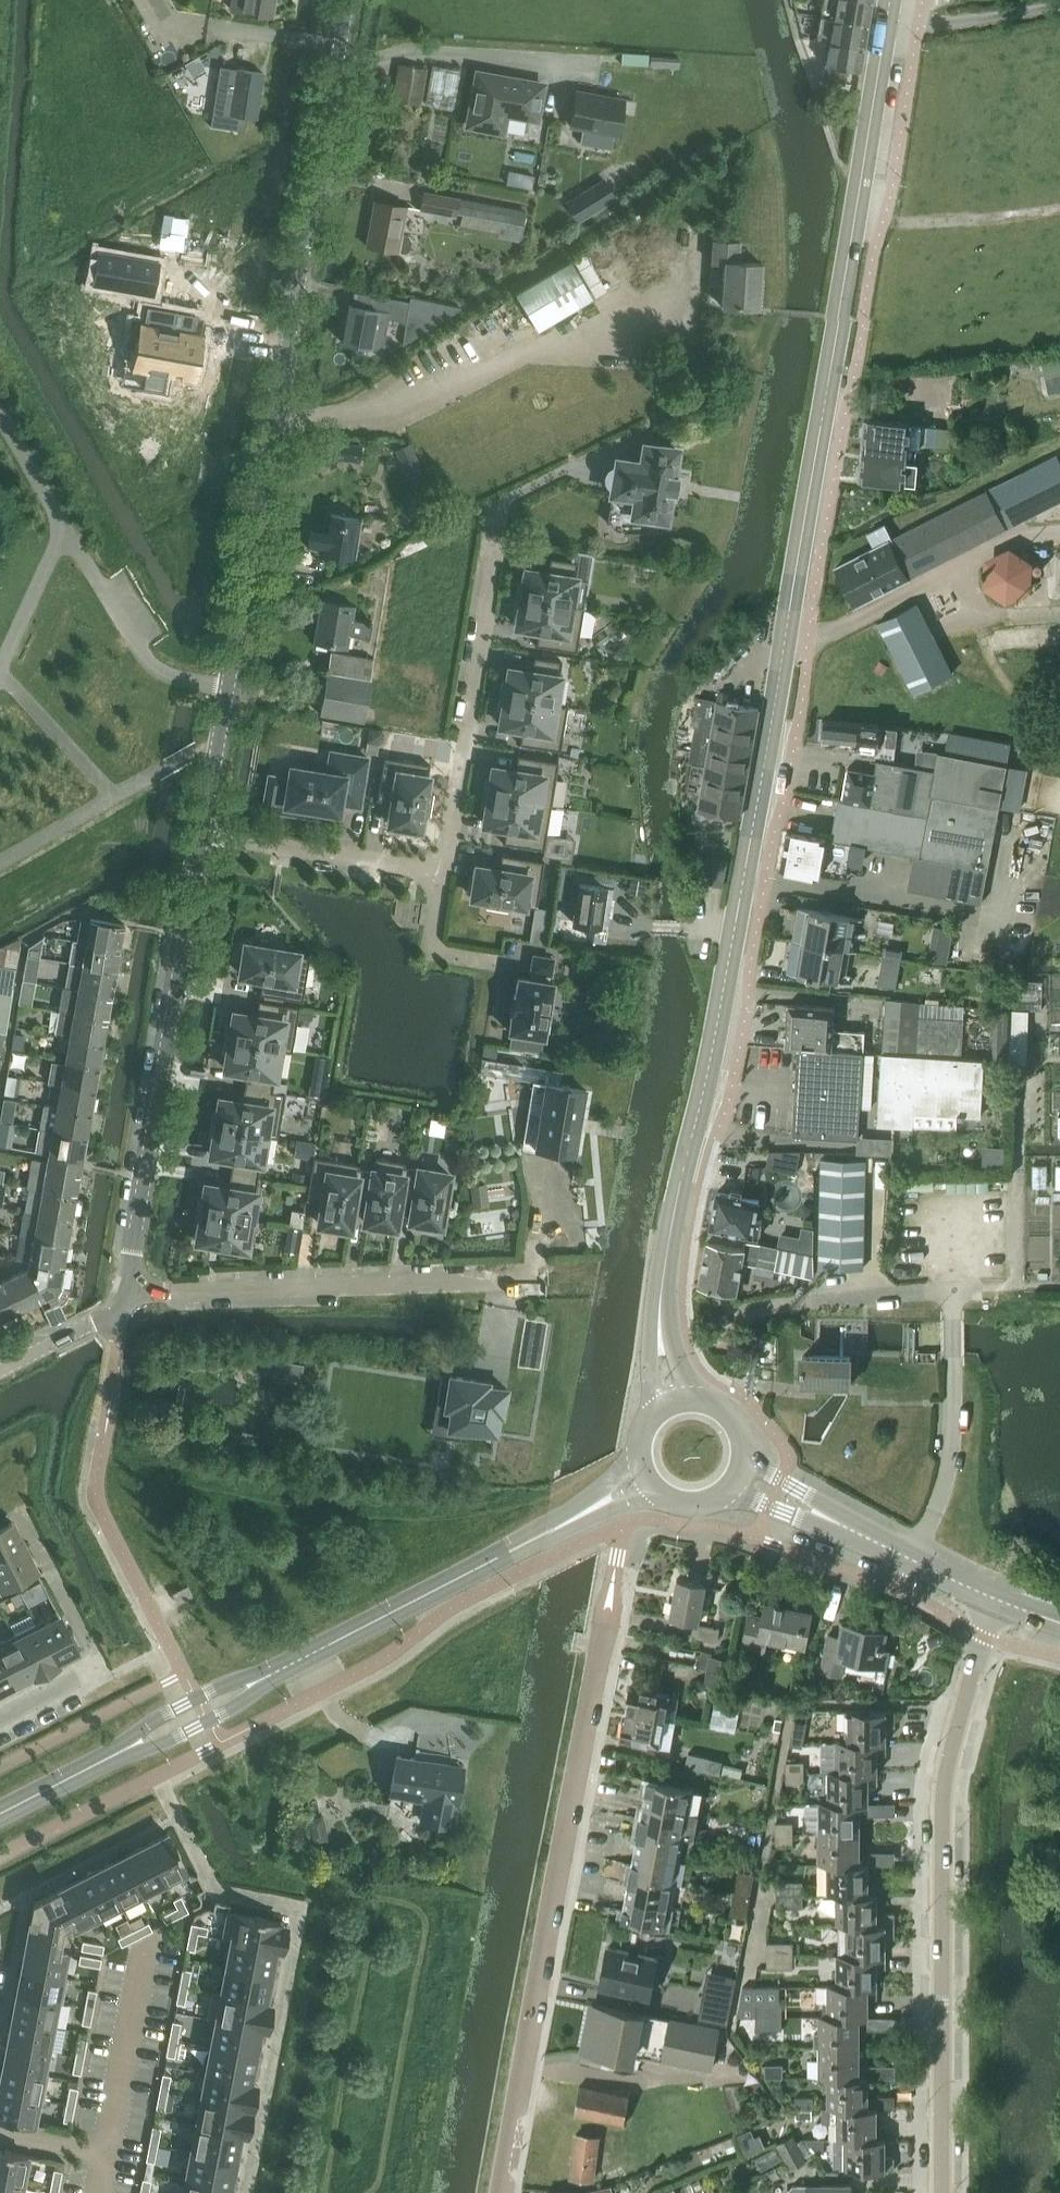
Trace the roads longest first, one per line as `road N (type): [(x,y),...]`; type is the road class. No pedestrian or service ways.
road 1 (tertiary): [(890,0),(658,1328)]
road 2 (residential): [(230,690),(346,0)]
road 3 (tertiary): [(940,2192),(943,1785),(994,1600)]
road 4 (unclassified): [(605,1624),(501,2192)]
road 5 (residential): [(123,1307),(204,835)]
road 6 (unclassified): [(123,1307),(189,1291),(535,1278)]
road 7 (tertiary): [(280,1670),(591,1509)]
road 8 (residential): [(443,869),(497,537)]
road 9 (residential): [(443,869),(204,835)]
road 10 (residential): [(177,1820),(0,1911)]
road 11 (tertiary): [(105,1758),(211,1720),(280,1670)]
road 12 (tertiary): [(280,1670),(198,1696),(105,1758)]
road 13 (unclassified): [(230,690),(163,672),(98,583)]
road 14 (tertiary): [(994,1600),(841,1524)]
road 15 (residential): [(204,835),(230,690)]
road 16 (residential): [(497,959),(432,944),(443,869)]
road 17 (residential): [(0,1368),(123,1307)]

